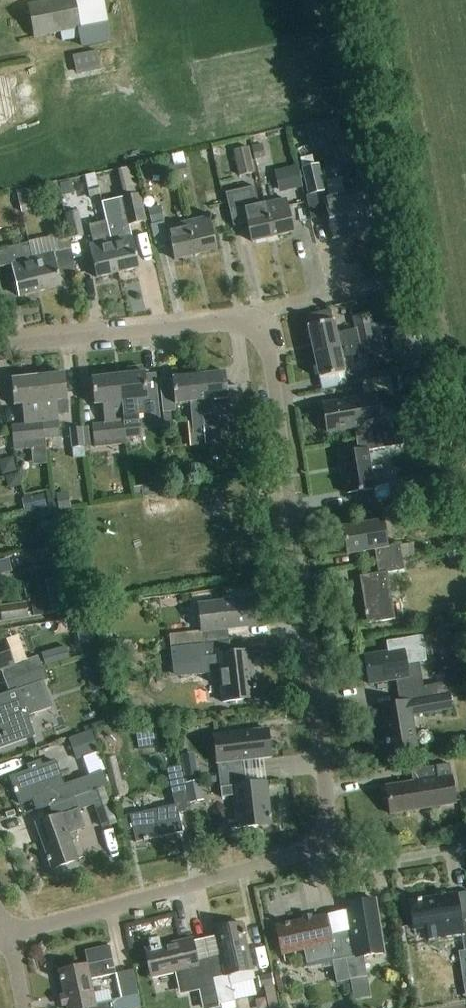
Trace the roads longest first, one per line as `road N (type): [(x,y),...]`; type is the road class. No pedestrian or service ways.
road 1 (residential): [(318,842),(327,806),(258,314)]
road 2 (residential): [(3,935),(287,857),(318,842)]
road 3 (residential): [(0,346),(258,314)]
road 4 (residential): [(465,847),(373,864),(318,842)]
road 5 (residential): [(258,314),(384,282)]

